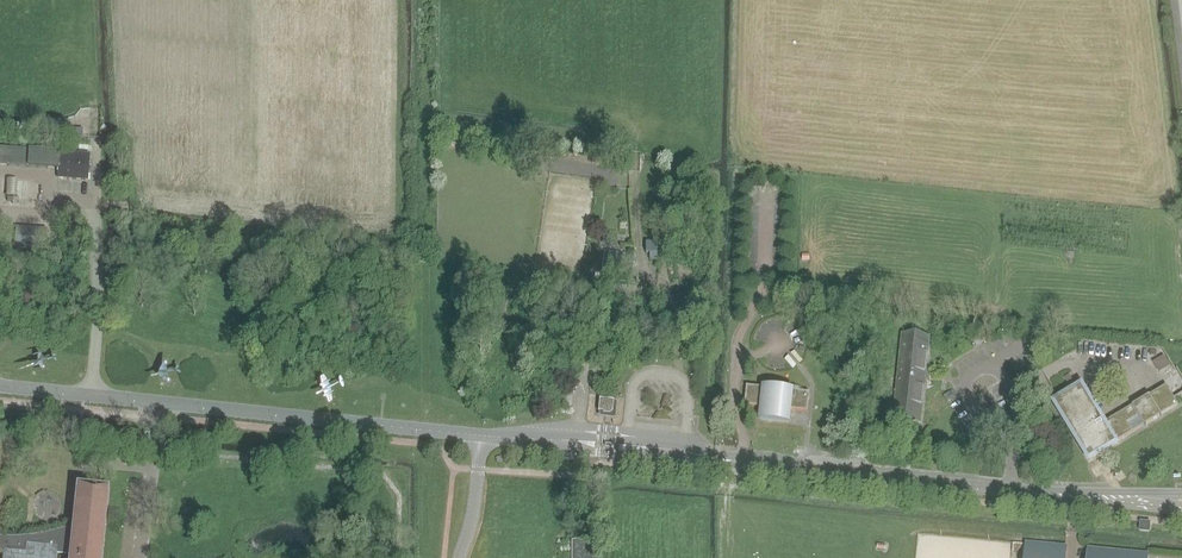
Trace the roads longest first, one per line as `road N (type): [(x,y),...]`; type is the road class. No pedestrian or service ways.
road 1 (unclassified): [(0,385),(481,435)]
road 2 (unclassified): [(505,437),(808,470)]
road 3 (track): [(366,231),(97,205)]
road 4 (track): [(427,0),(427,253)]
road 5 (unclassified): [(1015,491),(808,470)]
road 6 (unclassified): [(1015,491),(1181,508)]
road 7 (unclassified): [(1181,492),(1015,491)]
road 8 (unclassified): [(700,448),(689,437),(603,428),(542,432)]
road 9 (unclassified): [(700,448),(542,432)]
road 10 (track): [(678,333),(663,225),(676,210),(704,215)]
road 11 (track): [(666,281),(640,271),(633,146)]
road 12 (track): [(671,300),(541,280)]
road 13 (unclassified): [(460,557),(481,435)]

